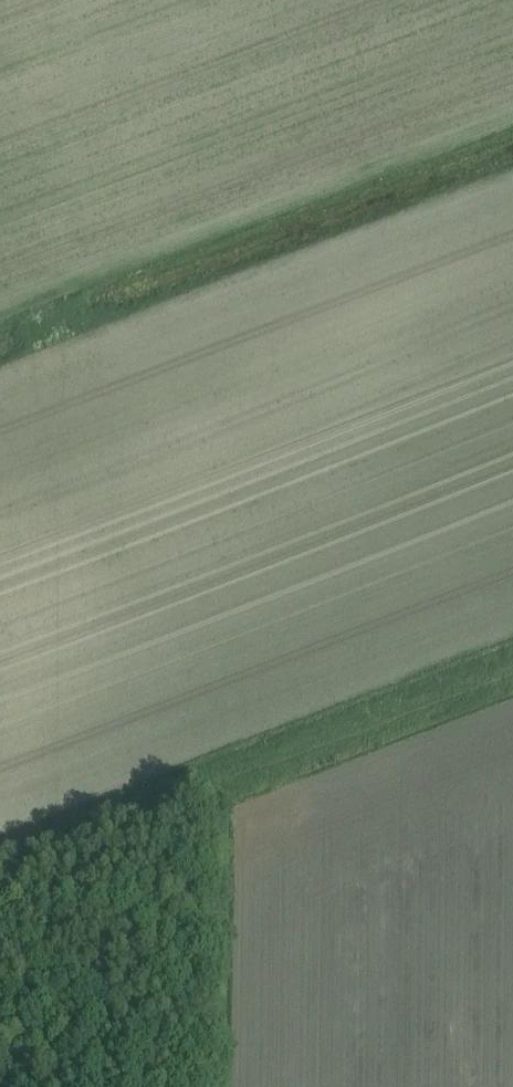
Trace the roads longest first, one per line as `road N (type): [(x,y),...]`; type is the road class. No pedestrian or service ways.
road 1 (track): [(0,867),(512,672)]

